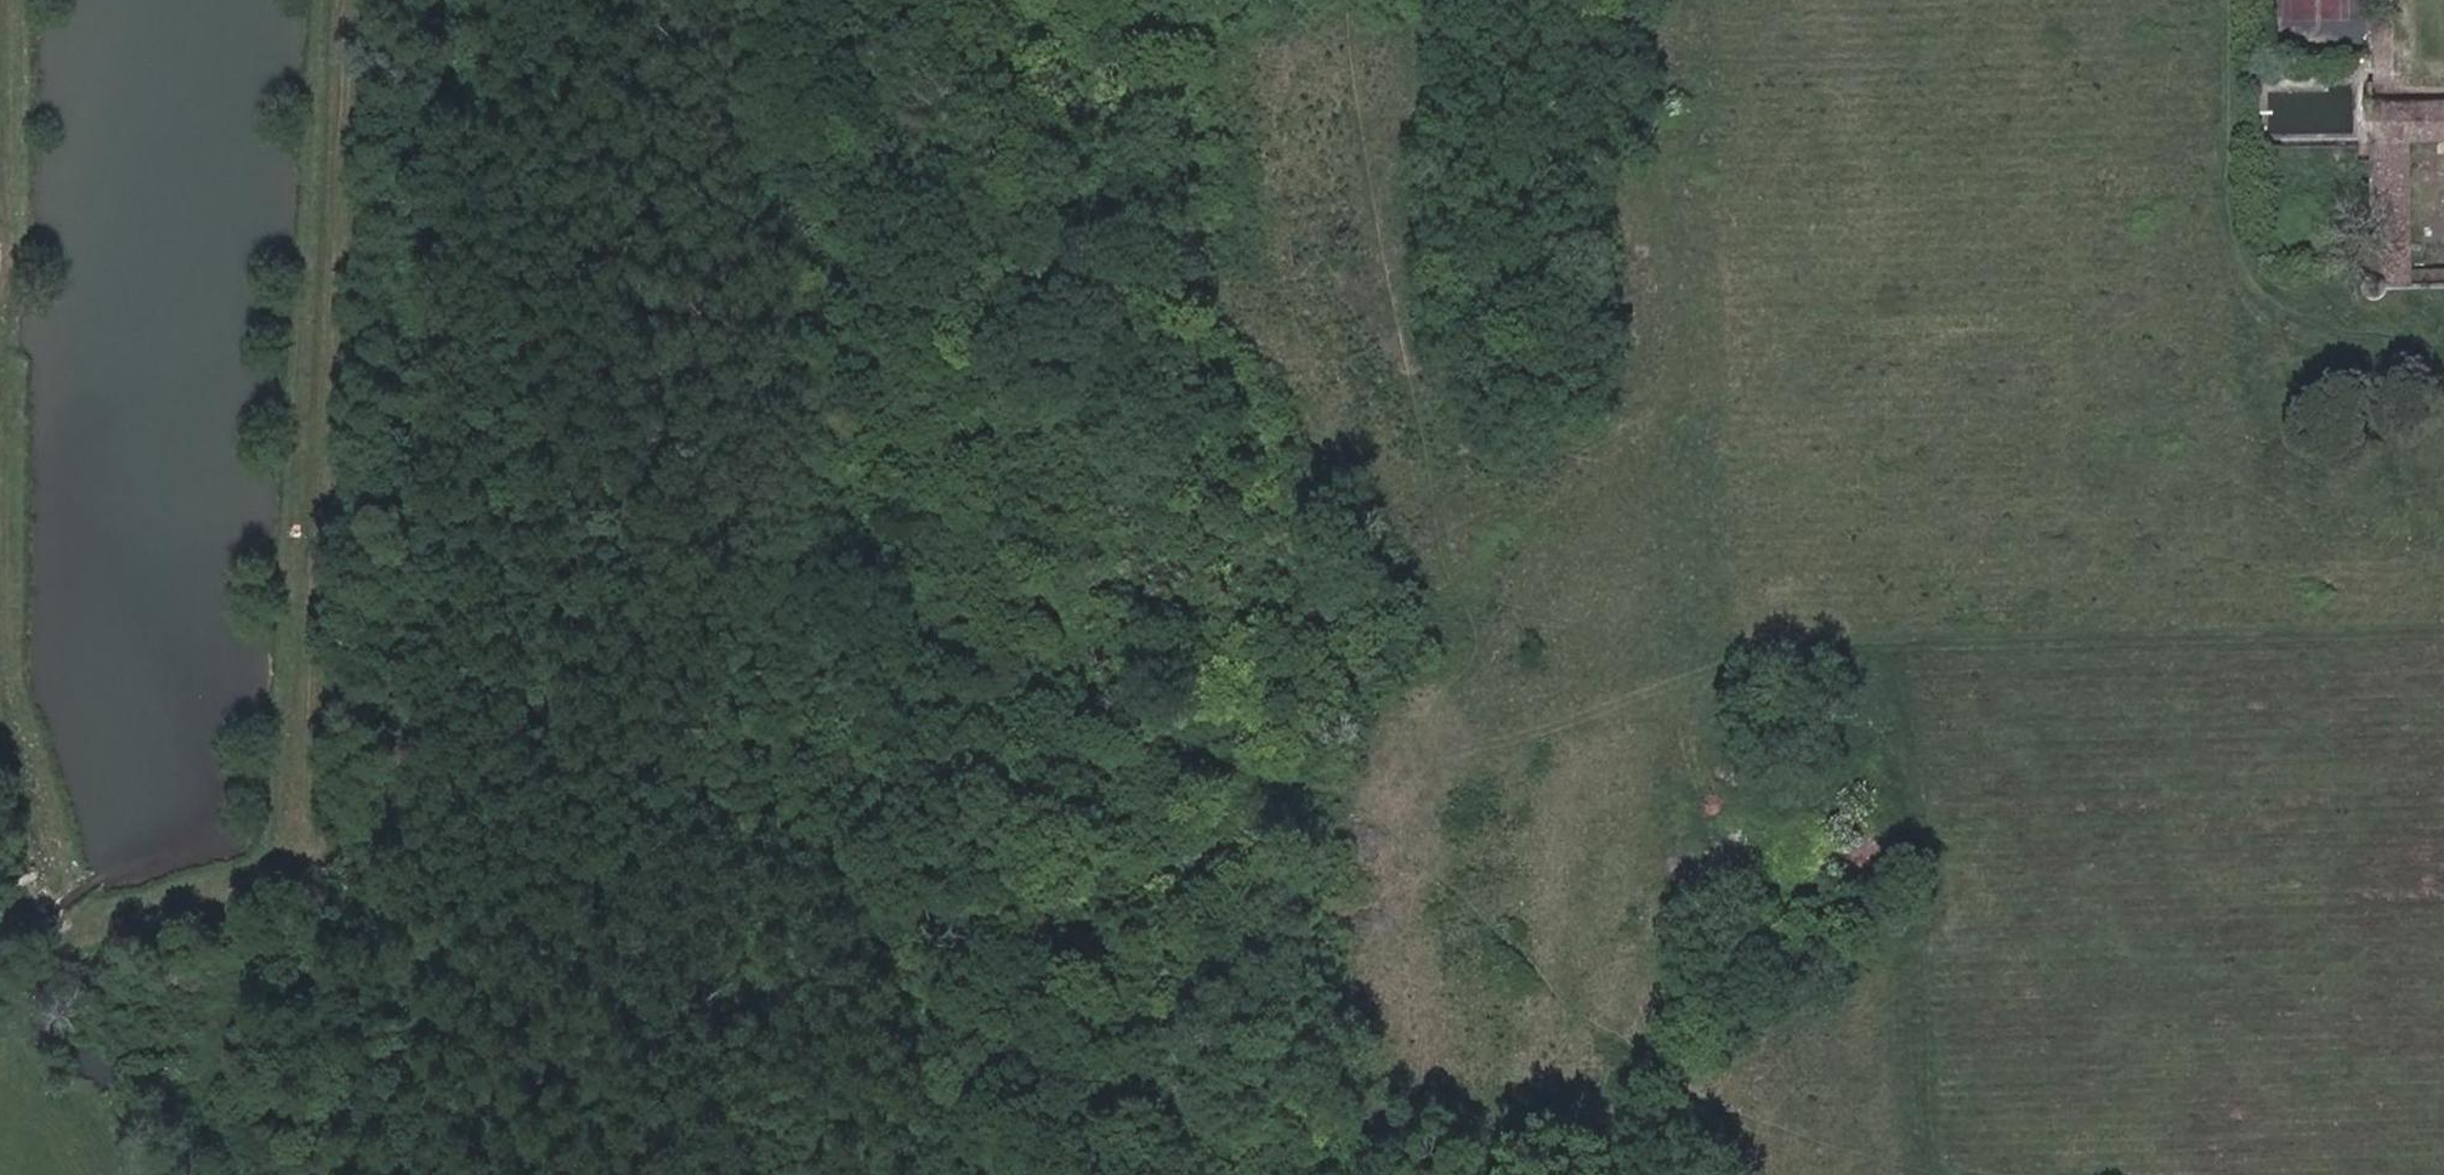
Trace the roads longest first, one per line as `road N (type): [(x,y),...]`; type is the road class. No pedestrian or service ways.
road 1 (track): [(1024,0),(1036,318),(1128,576),(1128,683),(1164,746),(1175,1036)]

